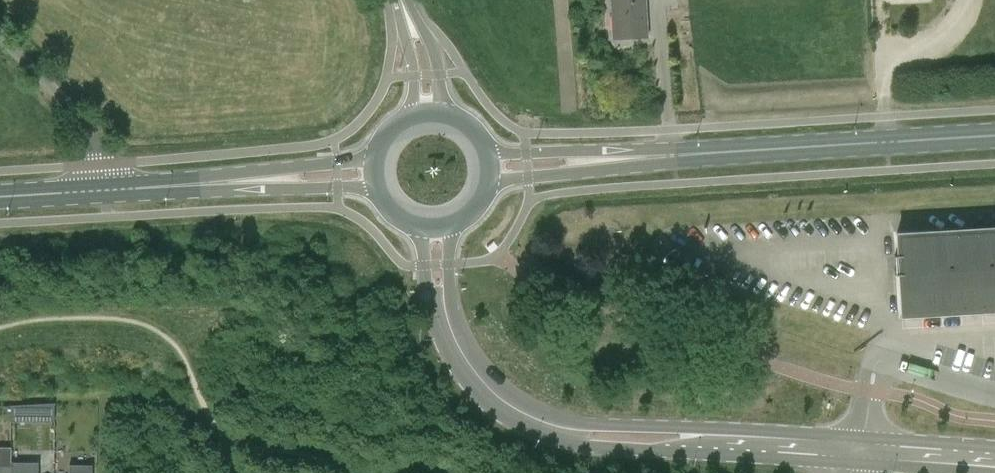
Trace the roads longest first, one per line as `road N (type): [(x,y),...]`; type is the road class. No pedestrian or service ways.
road 1 (secondary): [(854,450),(620,440),(544,427),(490,396),(447,334)]
road 2 (primary): [(657,156),(994,137)]
road 3 (unclassified): [(106,191),(89,130),(0,36)]
road 4 (primary): [(491,187),(657,156)]
road 5 (primary): [(657,156),(489,151)]
road 6 (primary): [(250,181),(106,191)]
road 7 (secondary): [(994,461),(854,450)]
road 8 (primary): [(250,181),(384,196)]
road 9 (primary): [(381,153),(250,181)]
road 10 (tertiary): [(451,116),(430,40),(407,0)]
road 11 (tertiary): [(395,0),(414,79),(413,119)]

